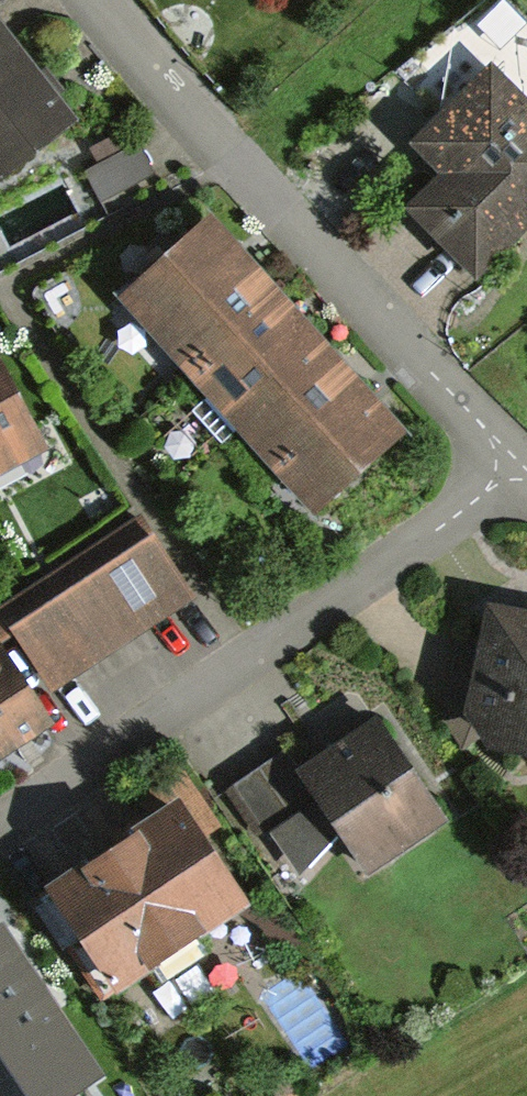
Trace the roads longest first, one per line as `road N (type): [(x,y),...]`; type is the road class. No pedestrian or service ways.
road 1 (residential): [(94,0),(515,463)]
road 2 (residential): [(515,463),(412,548),(254,657),(0,817)]

